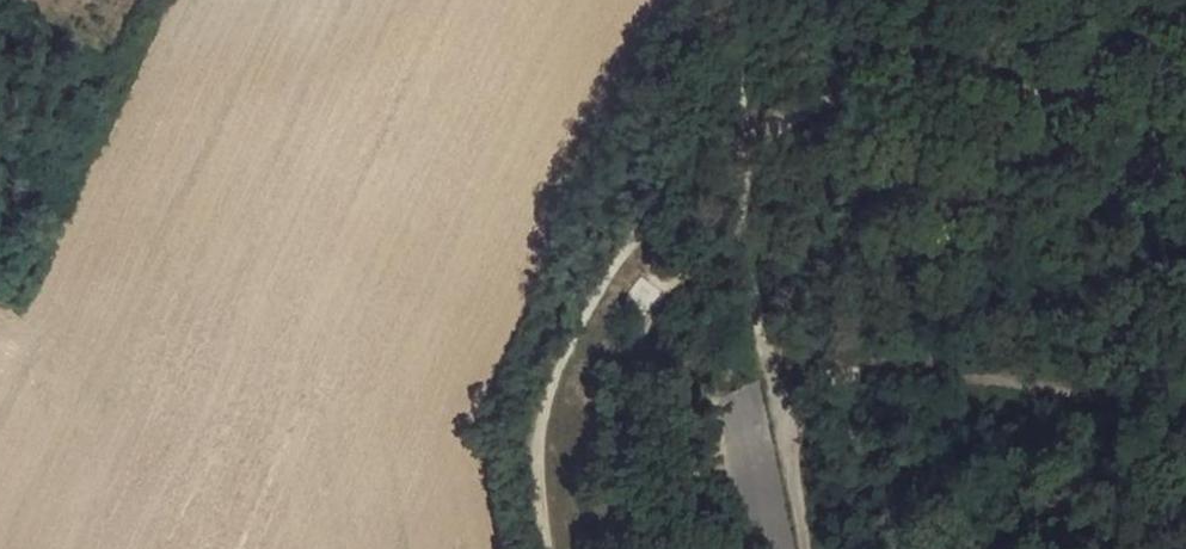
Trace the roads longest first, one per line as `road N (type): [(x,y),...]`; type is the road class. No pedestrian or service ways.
road 1 (track): [(548,548),(538,428),(589,307),(675,178),(733,137),(758,128)]
road 2 (track): [(758,128),(887,70),(1002,74),(1061,99),(1185,197)]
road 3 (track): [(804,548),(761,287),(750,174),(758,128)]

